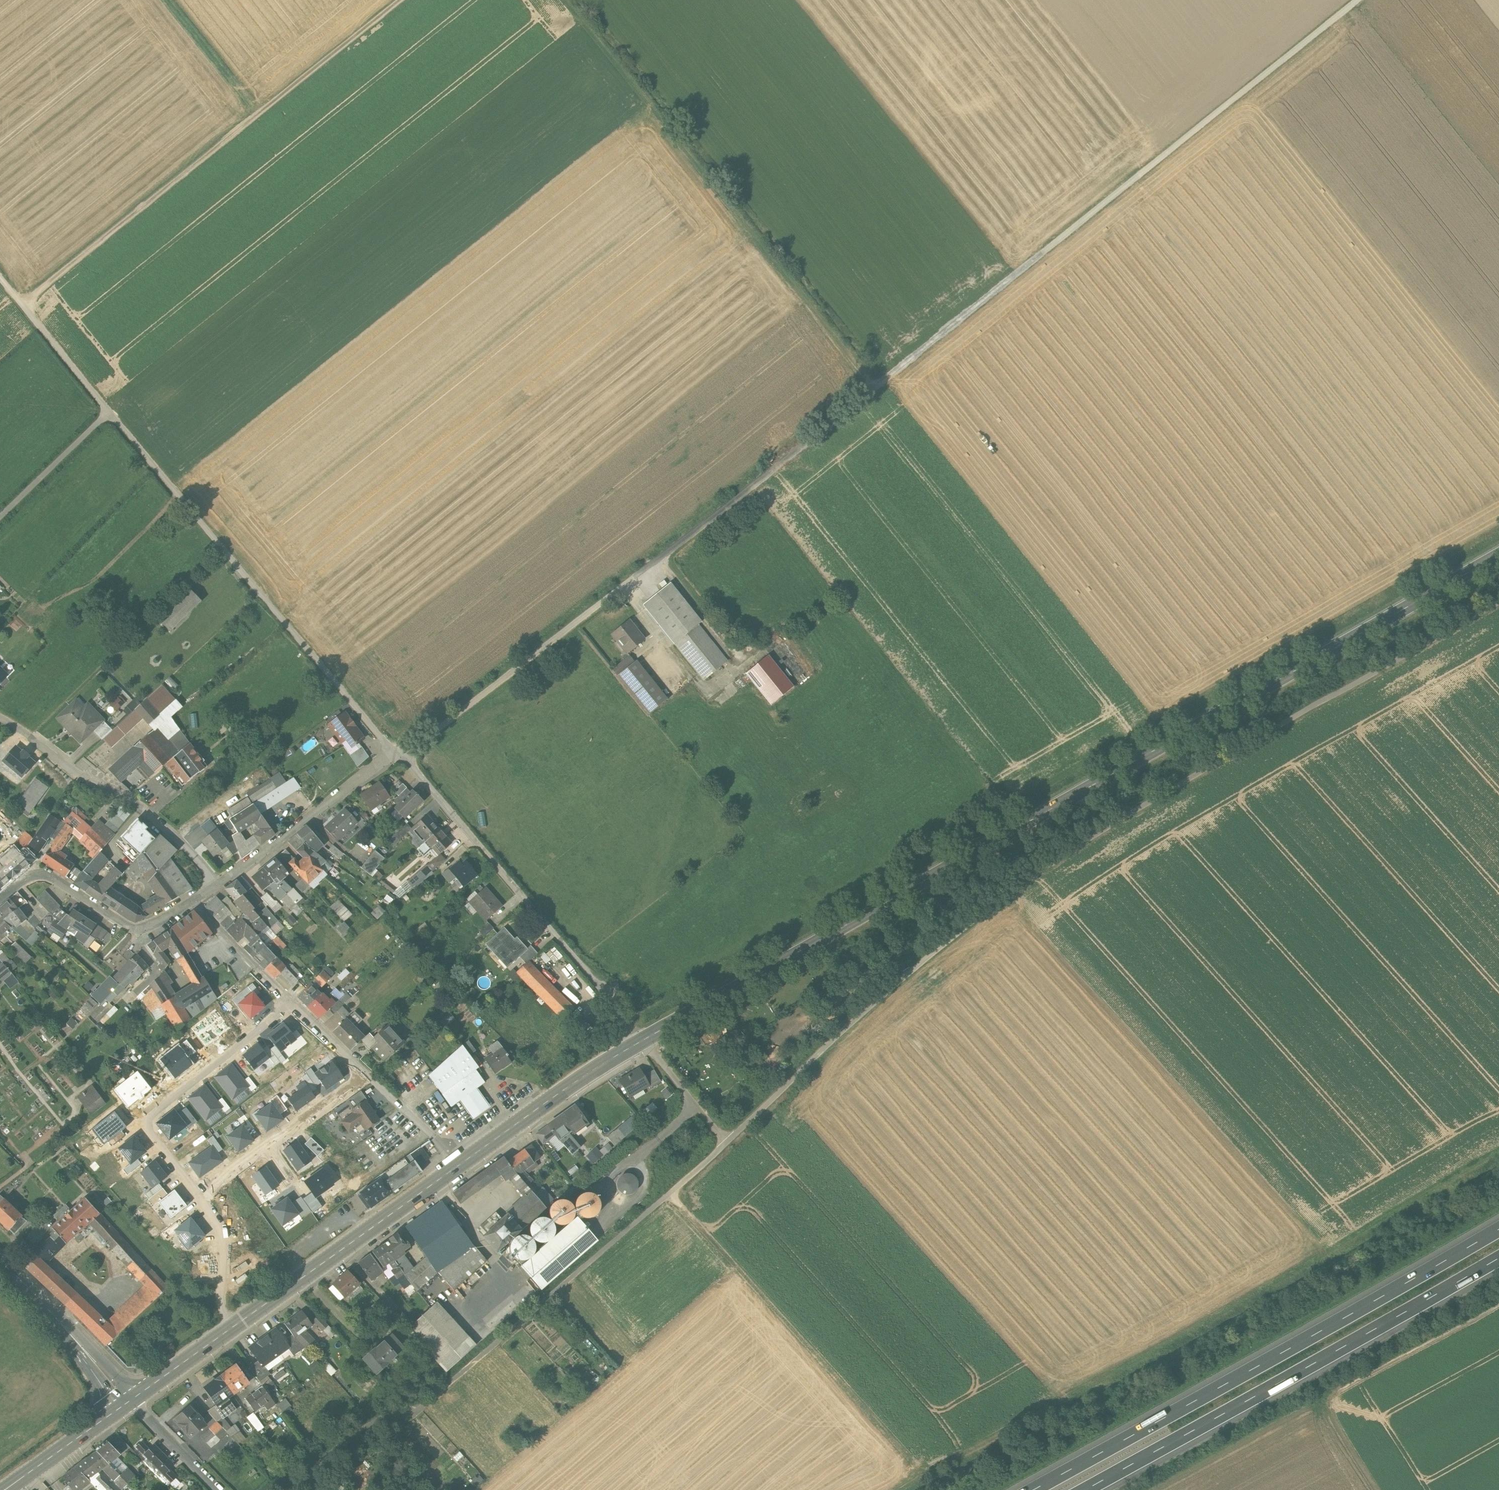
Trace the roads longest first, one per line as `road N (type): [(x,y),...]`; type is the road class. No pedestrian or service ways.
road 1 (track): [(1358,0),(403,758)]
road 2 (track): [(624,1022),(1498,529)]
road 3 (secondary): [(1498,556),(640,1042)]
road 4 (track): [(927,1477),(1498,1158)]
road 5 (track): [(393,757),(0,280)]
road 6 (residential): [(217,885),(381,764),(403,758),(640,1042)]
road 7 (motorway): [(1498,1225),(1026,1489)]
road 8 (track): [(874,390),(563,0)]
road 9 (track): [(22,307),(400,0)]
road 10 (motorway): [(1083,1489),(1498,1259)]
road 11 (secondary): [(464,1165),(129,1402)]
road 12 (track): [(904,1489),(927,1477),(670,1196)]
road 13 (track): [(1498,1309),(1355,1378),(1344,1403),(1390,1489)]
road 14 (residential): [(290,1004),(142,1123),(196,1195)]
road 15 (residential): [(217,885),(184,843),(137,805),(0,718)]
road 16 (residential): [(0,902),(39,876),(140,931),(192,902)]
road 17 (secondary): [(640,1042),(464,1165)]
road 18 (residential): [(196,1195),(366,1075)]
road 19 (secondary): [(129,1402),(0,1264)]
road 20 (track): [(0,518),(107,411)]
road 21 (secondary): [(129,1402),(6,1489)]
road 22 (track): [(169,0),(260,113)]
road 23 (residential): [(192,902),(290,1004)]
road 24 (residential): [(366,1075),(464,1165)]
road 25 (track): [(640,1042),(727,1142)]
road 26 (residential): [(129,1402),(215,1489)]

